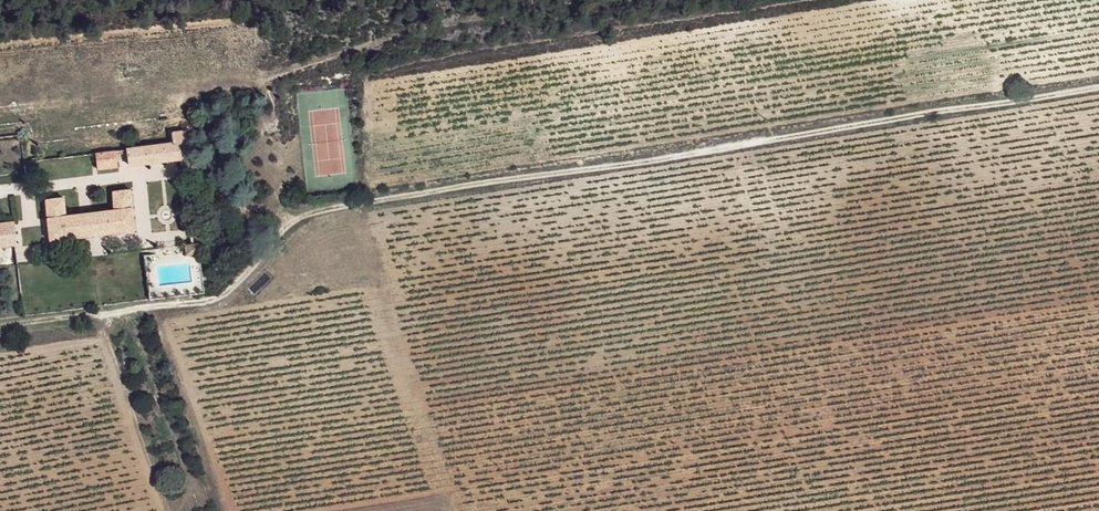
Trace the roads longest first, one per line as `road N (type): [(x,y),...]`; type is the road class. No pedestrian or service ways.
road 1 (track): [(0,325),(218,297),(295,223),(327,208),(1098,80)]
road 2 (track): [(184,510),(189,469),(131,308)]

